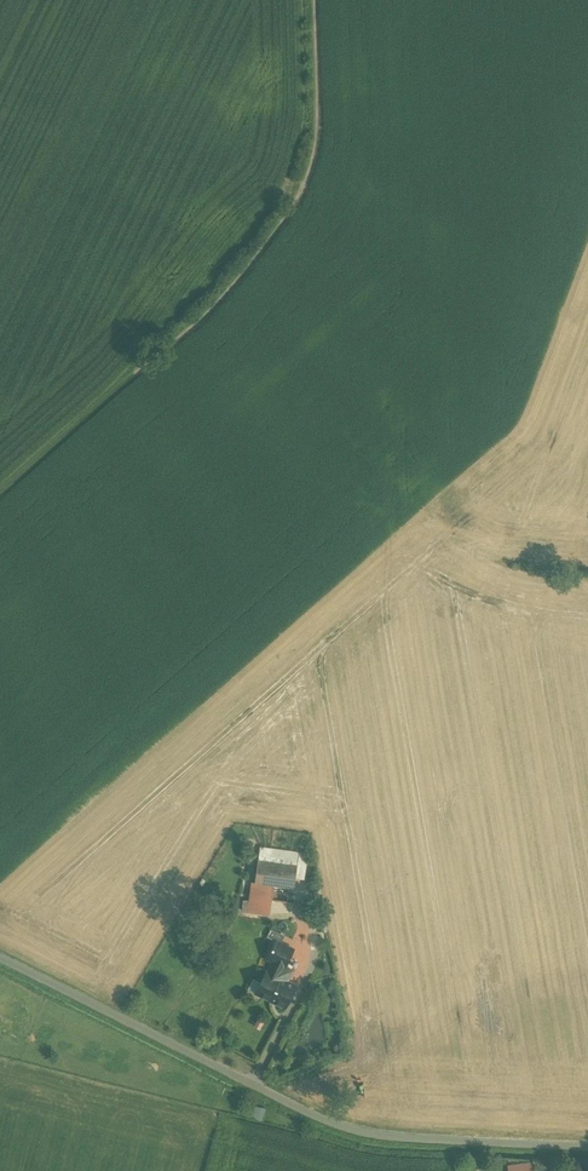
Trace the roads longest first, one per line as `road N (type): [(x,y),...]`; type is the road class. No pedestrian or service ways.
road 1 (unclassified): [(587,1147),(339,1125),(0,955)]
road 2 (track): [(210,304),(260,251),(309,174),(318,120),(315,0)]

